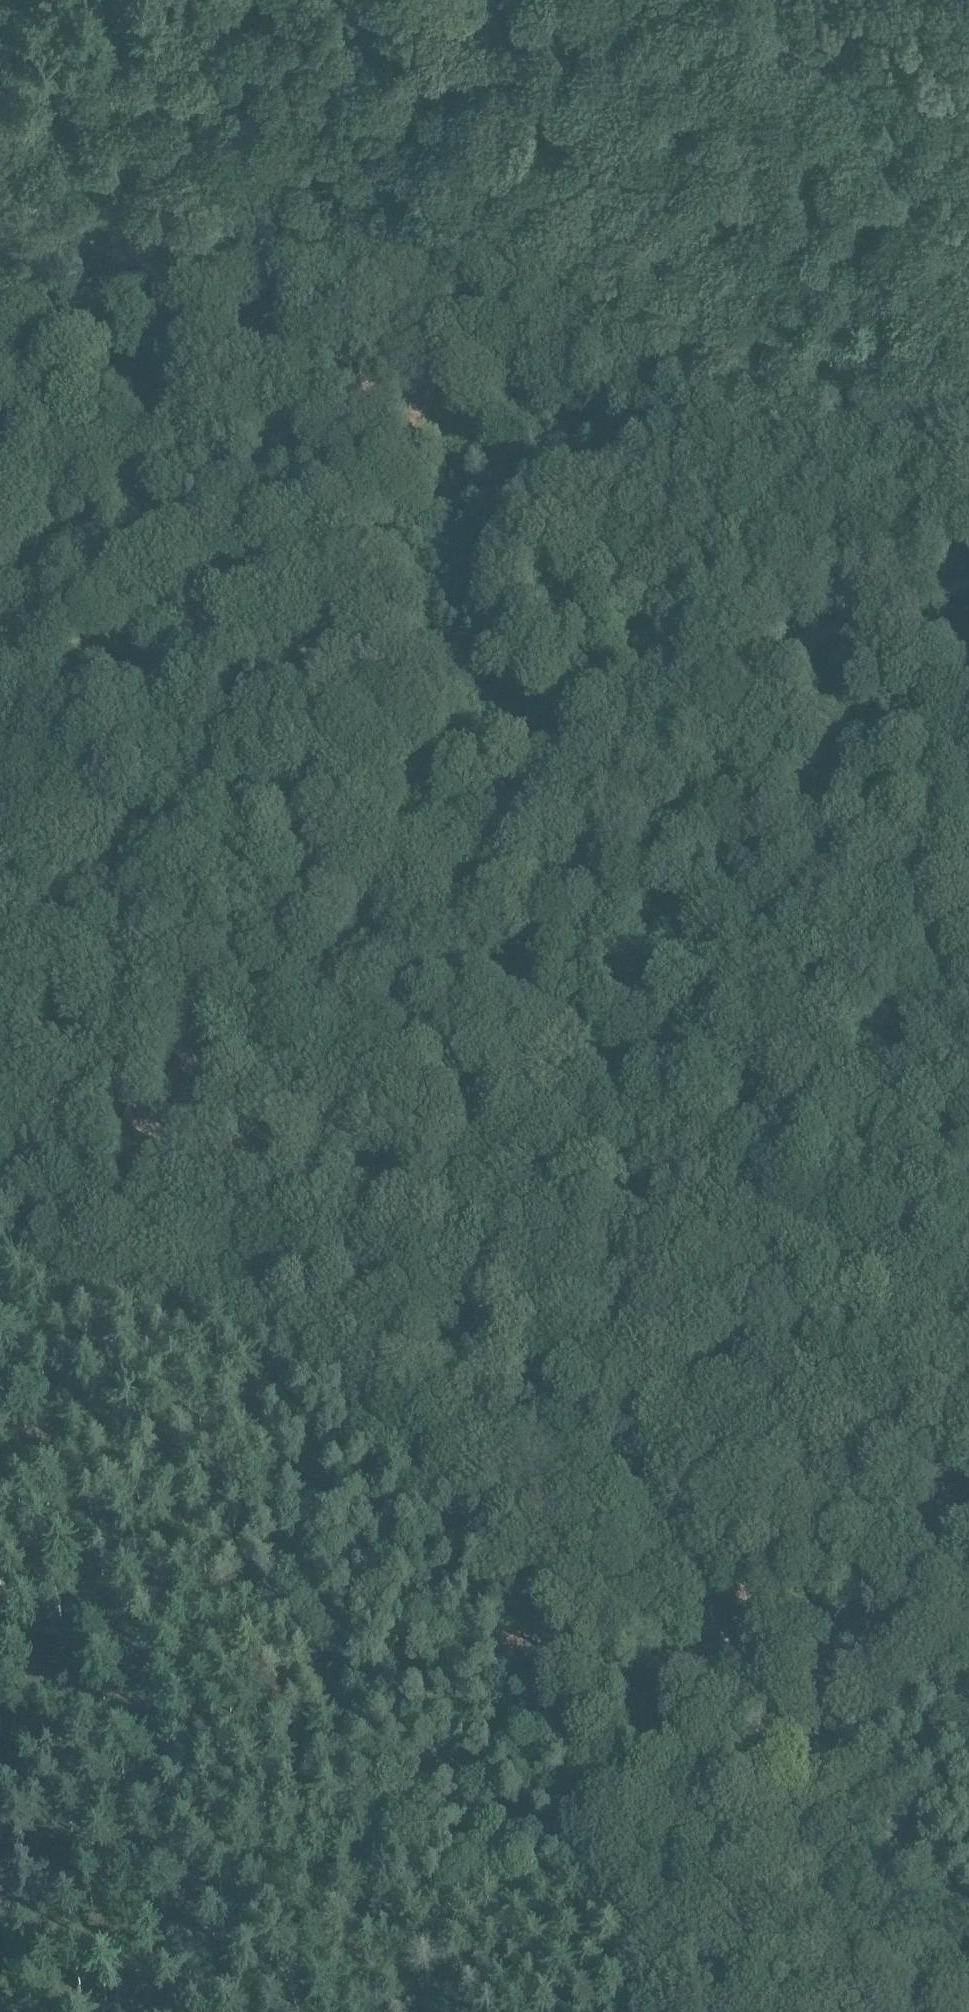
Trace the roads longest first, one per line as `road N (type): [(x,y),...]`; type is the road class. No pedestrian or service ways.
road 1 (track): [(968,1935),(624,1445),(457,1274),(106,964),(0,890)]
road 2 (track): [(0,961),(80,948),(485,765),(737,663),(968,585)]
road 3 (track): [(806,0),(968,233)]

